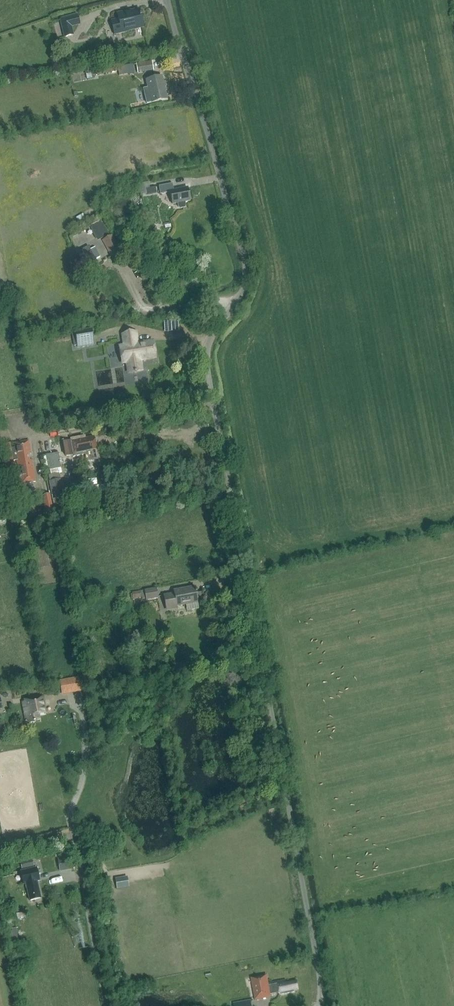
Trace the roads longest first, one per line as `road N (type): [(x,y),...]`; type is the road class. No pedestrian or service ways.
road 1 (unclassified): [(322,1005),(331,977),(209,386),(207,339),(243,296),(243,252),(169,0)]

